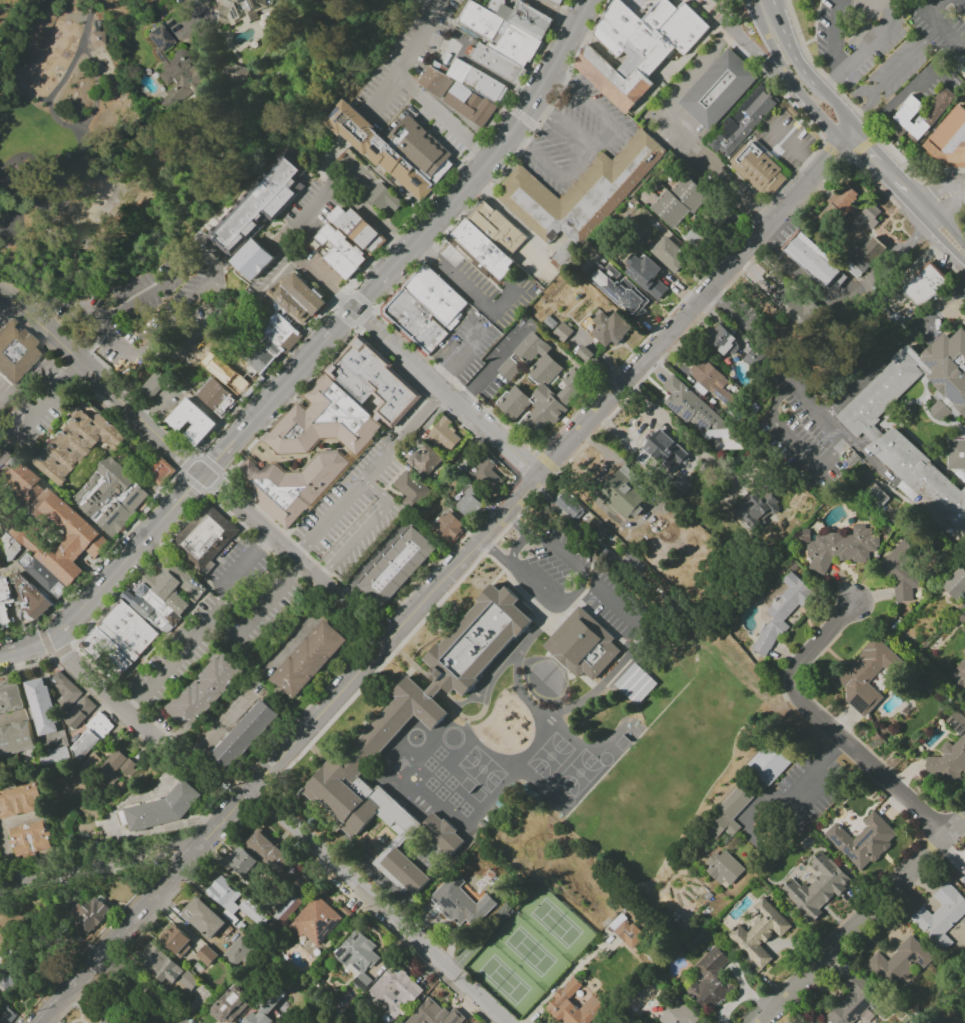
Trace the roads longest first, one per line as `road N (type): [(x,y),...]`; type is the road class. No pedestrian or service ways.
road 1 (residential): [(850,135),(505,513)]
road 2 (residential): [(316,720),(36,1022)]
road 3 (residential): [(241,801),(506,1022)]
road 4 (residential): [(947,835),(795,698),(793,671),(853,604)]
road 5 (residential): [(964,817),(760,1022)]
road 6 (residential): [(505,513),(316,720)]
road 7 (primary): [(203,476),(54,633),(0,653)]
road 8 (residential): [(203,476),(37,321),(0,299)]
road 9 (primary): [(376,287),(203,476)]
road 10 (primary): [(517,124),(376,287)]
road 11 (residential): [(204,840),(0,889)]
road 12 (residential): [(354,310),(291,242),(291,232),(352,170)]
road 13 (residential): [(337,595),(203,476)]
road 14 (residential): [(54,633),(61,650),(161,749)]
road 15 (residential): [(537,478),(434,384)]
road 16 (primary): [(701,0),(792,86)]

